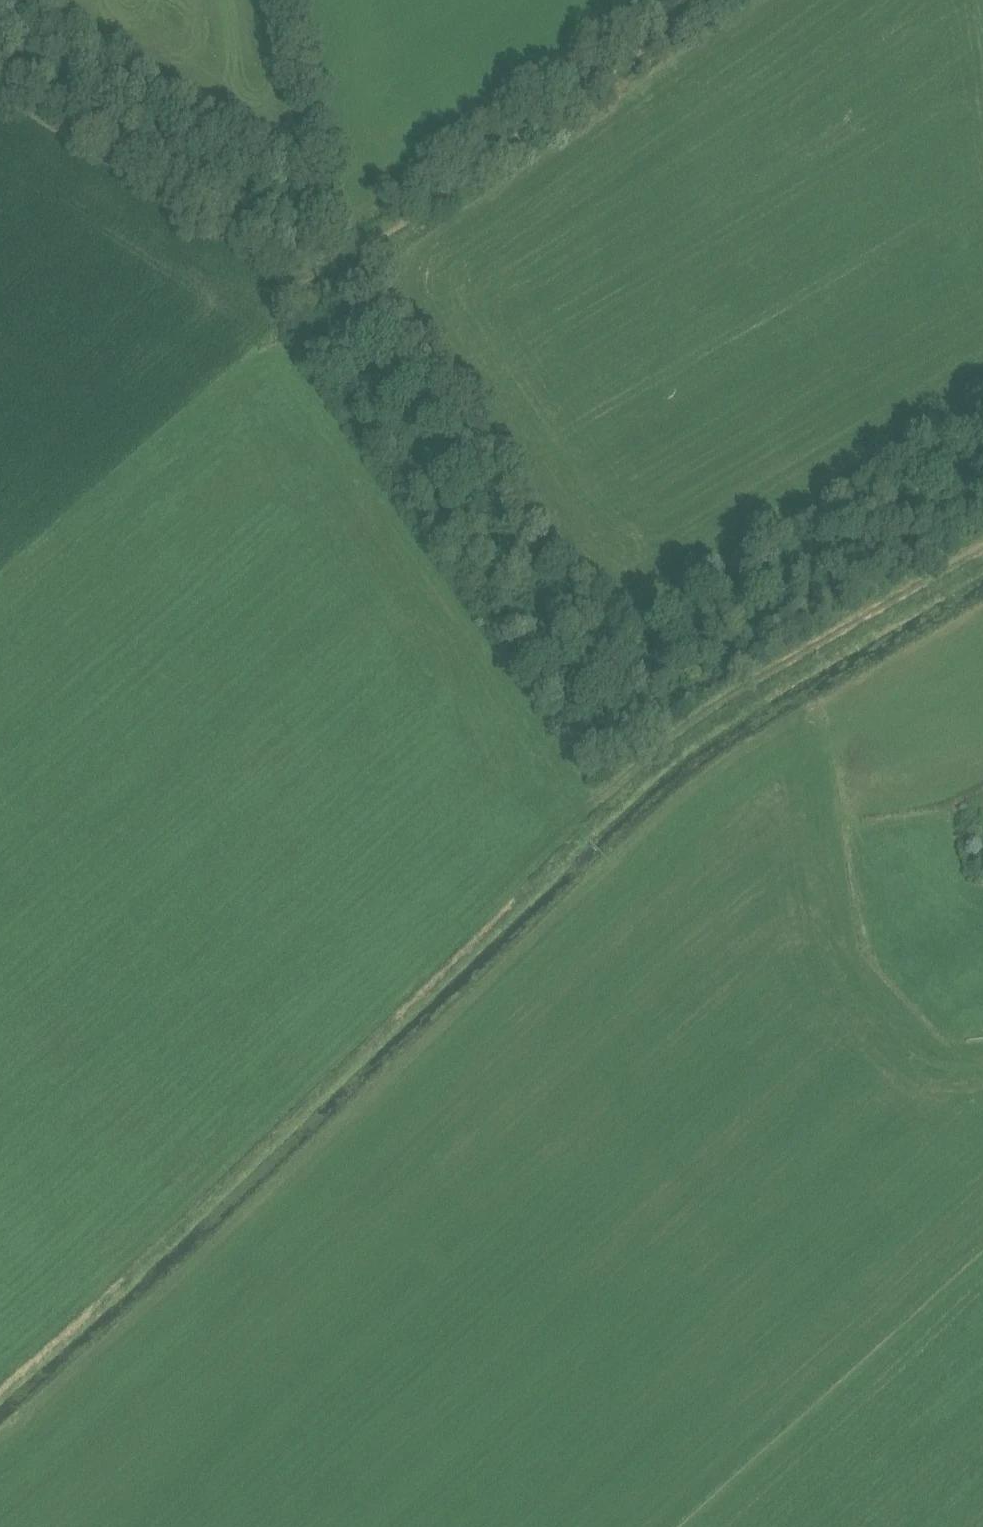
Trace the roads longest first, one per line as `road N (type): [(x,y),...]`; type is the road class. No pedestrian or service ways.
road 1 (unclassified): [(273,326),(705,0)]

